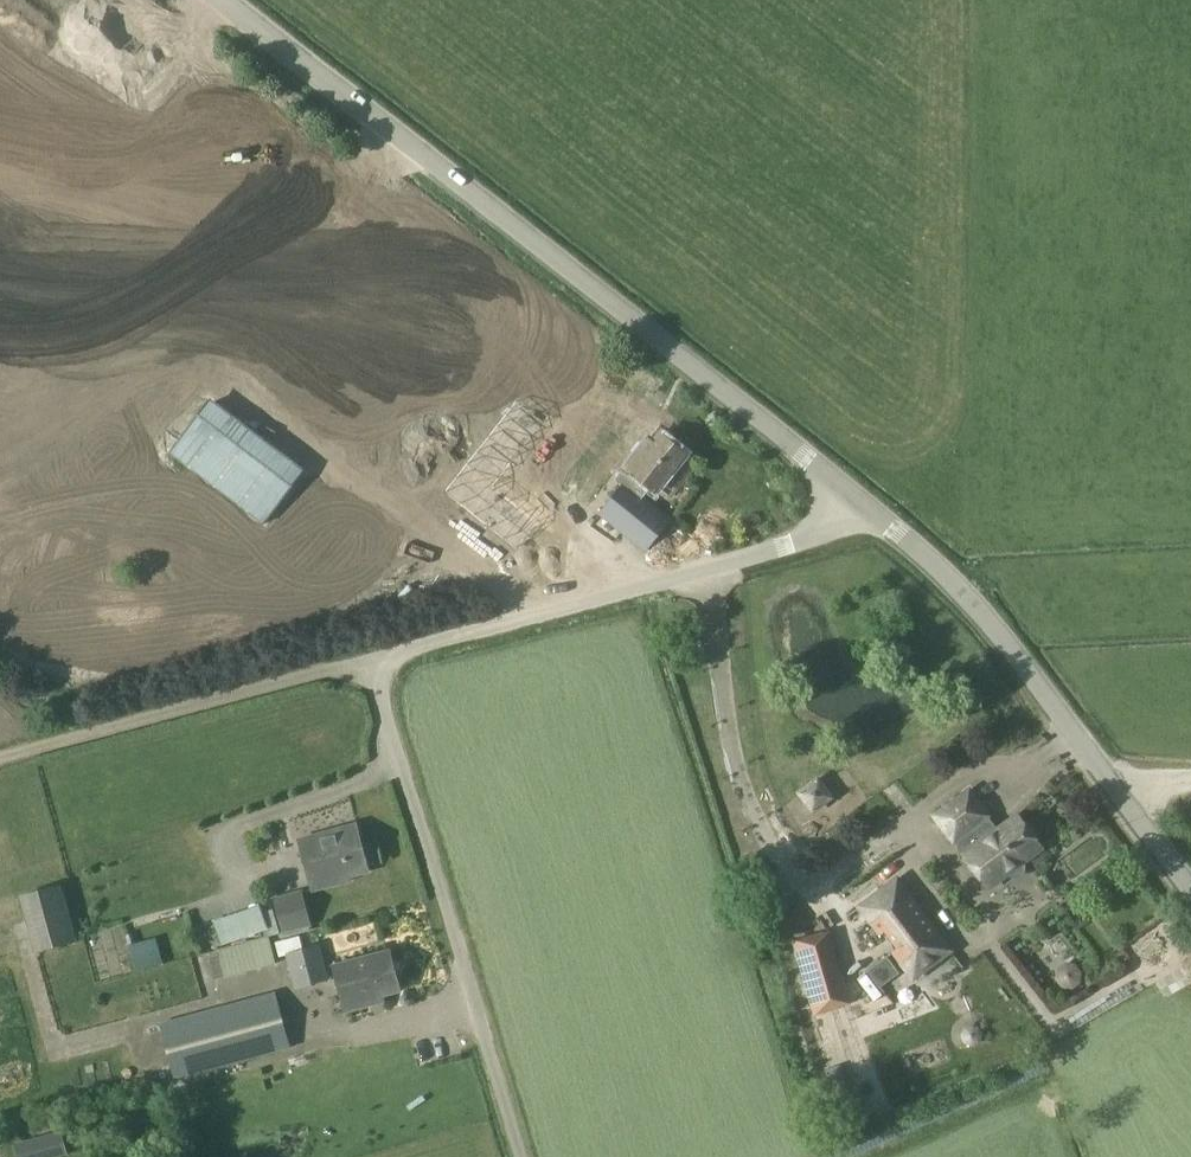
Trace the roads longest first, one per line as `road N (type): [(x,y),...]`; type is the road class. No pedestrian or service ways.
road 1 (unclassified): [(519,1156),(366,660),(886,517)]
road 2 (unclassified): [(886,517),(219,0)]
road 3 (unclassified): [(1190,892),(980,611),(886,517)]

